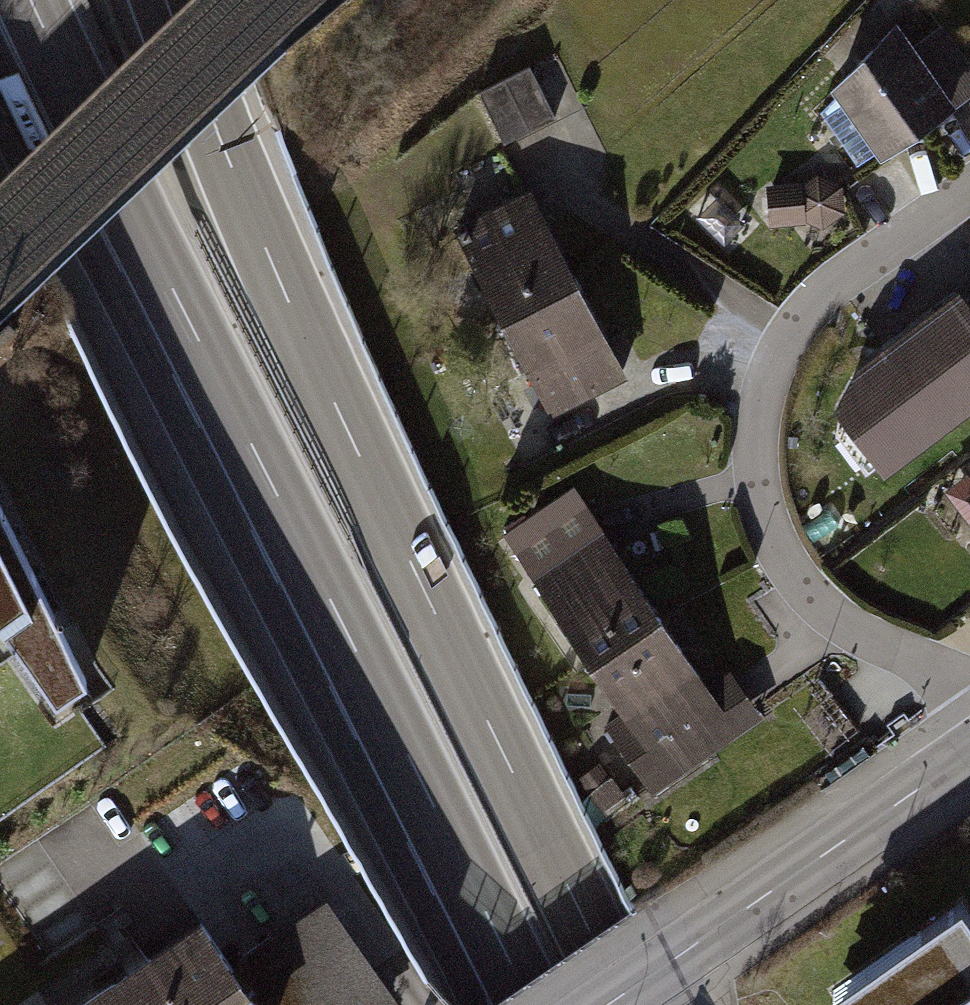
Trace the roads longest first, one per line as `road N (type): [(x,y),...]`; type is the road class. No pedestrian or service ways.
road 1 (motorway): [(29,0),(528,1004)]
road 2 (motorway): [(627,1004),(358,451),(166,0)]
road 3 (residential): [(969,683),(862,644),(802,604),(758,545),(745,470),(753,388),(773,331),(812,281),(969,182)]
road 4 (tertiary): [(969,760),(688,952)]

